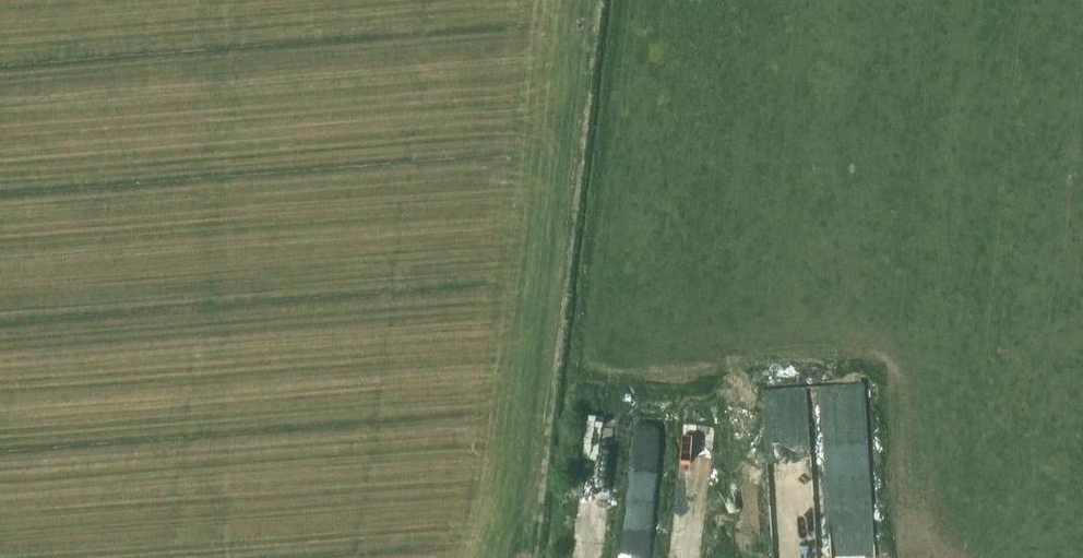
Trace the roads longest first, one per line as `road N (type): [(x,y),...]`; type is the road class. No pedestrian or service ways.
road 1 (track): [(592,0),(528,557)]

